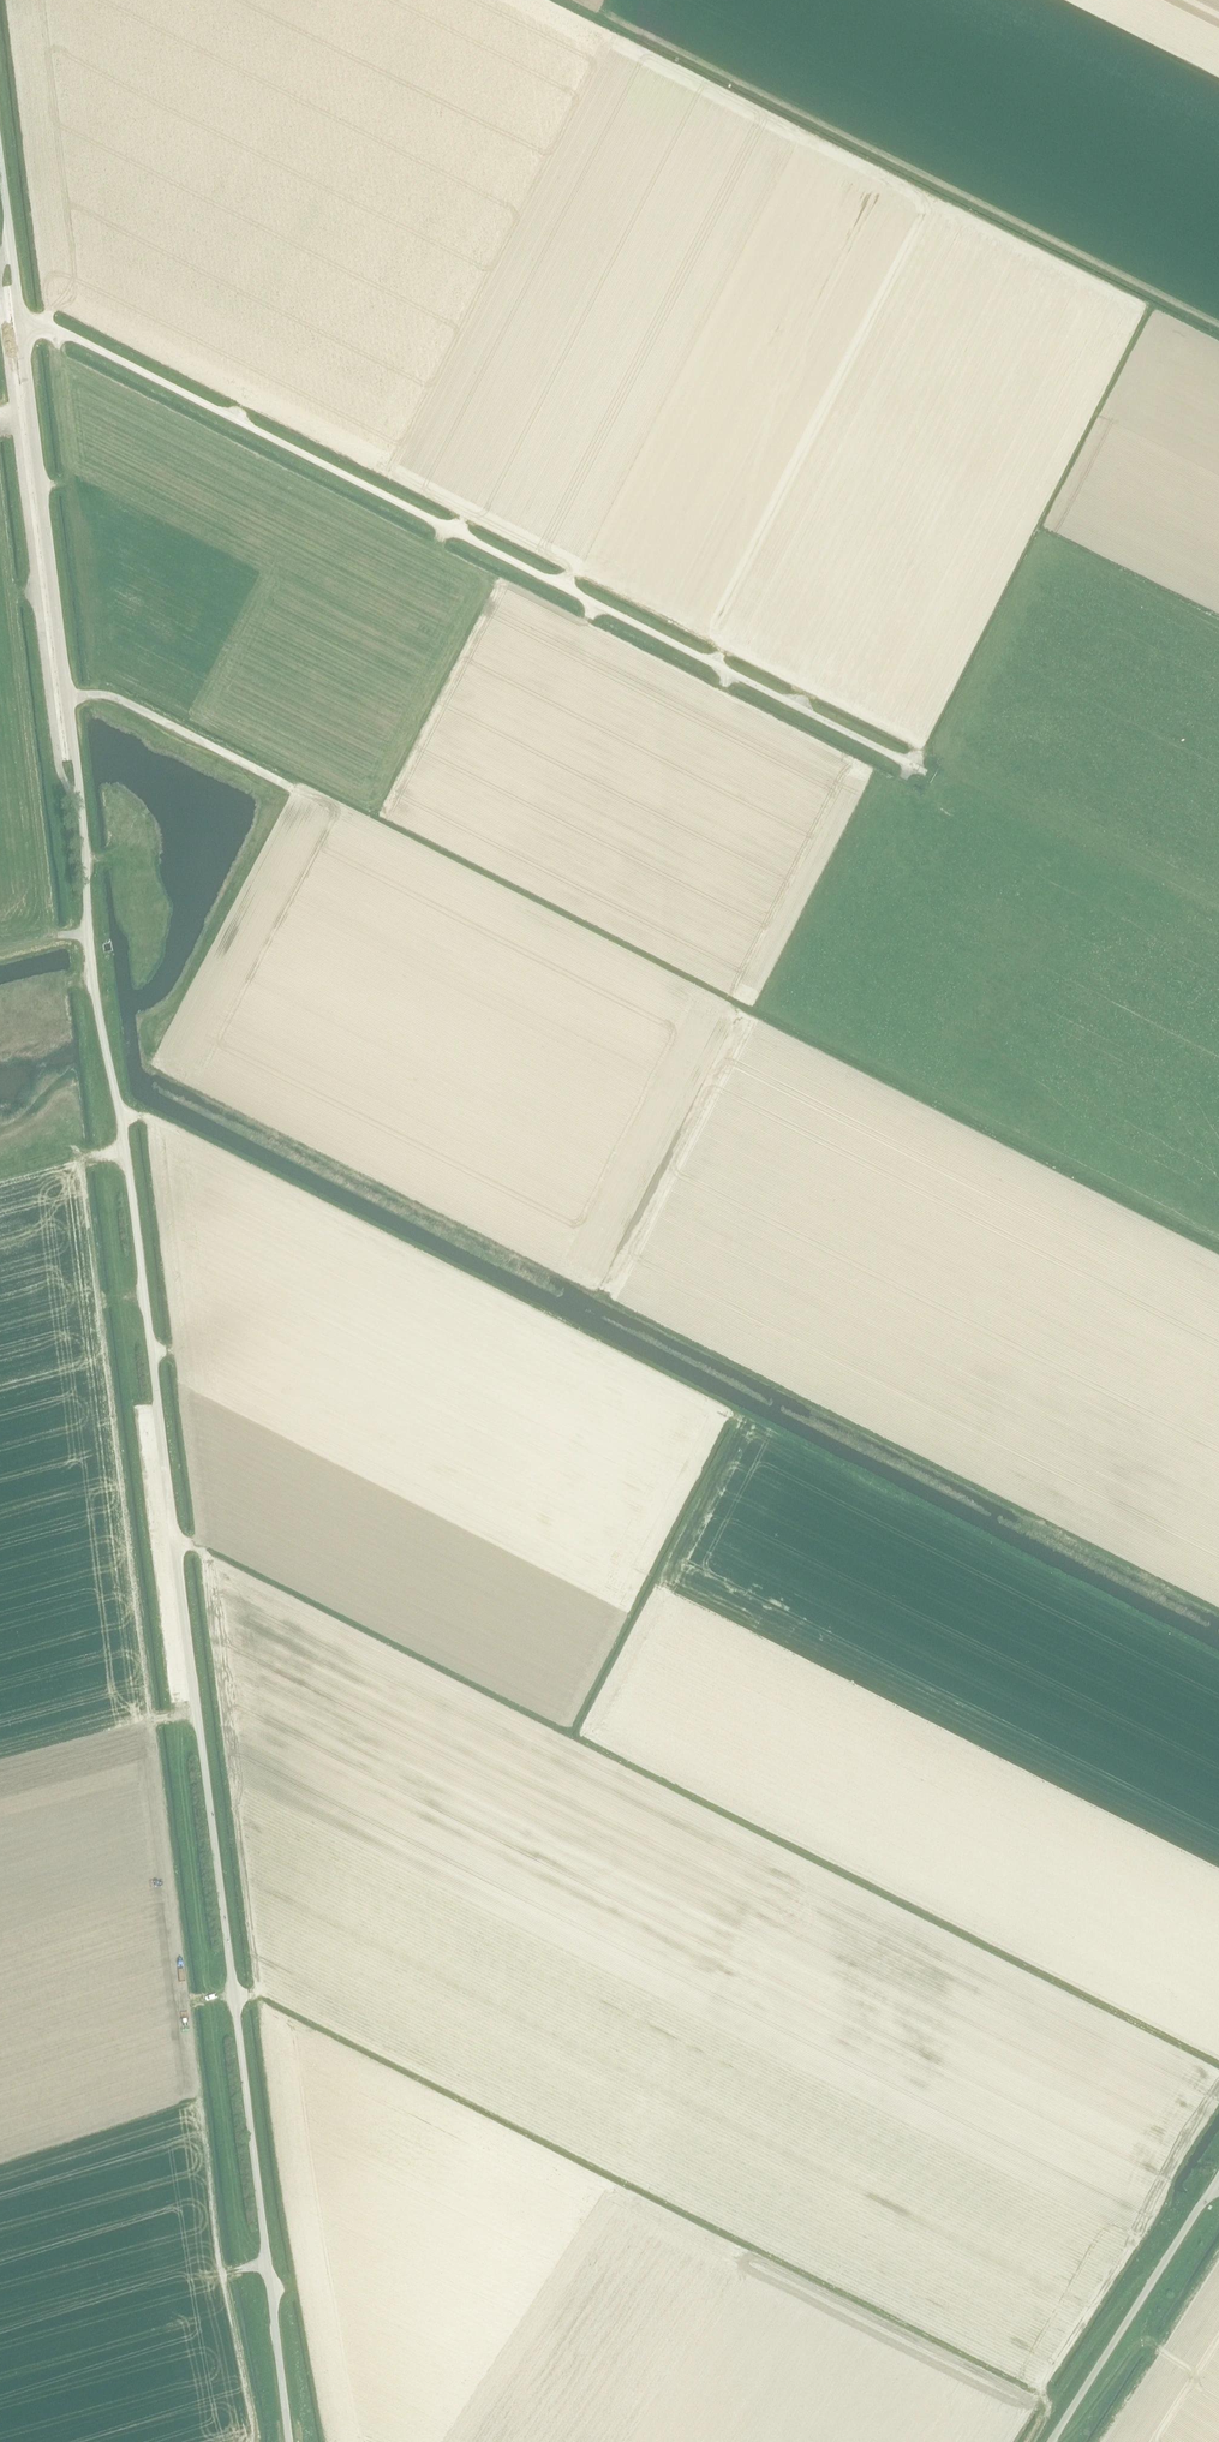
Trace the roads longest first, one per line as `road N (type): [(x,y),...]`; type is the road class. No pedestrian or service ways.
road 1 (unclassified): [(290,2441),(136,1226),(95,994),(76,761),(0,159)]
road 2 (track): [(927,773),(73,337),(20,320)]
road 3 (unclassified): [(1053,2441),(1218,2181)]
road 4 (track): [(1166,2262),(1105,2330),(1034,2441)]
road 5 (track): [(1063,2441),(1143,2344),(1156,2348)]

